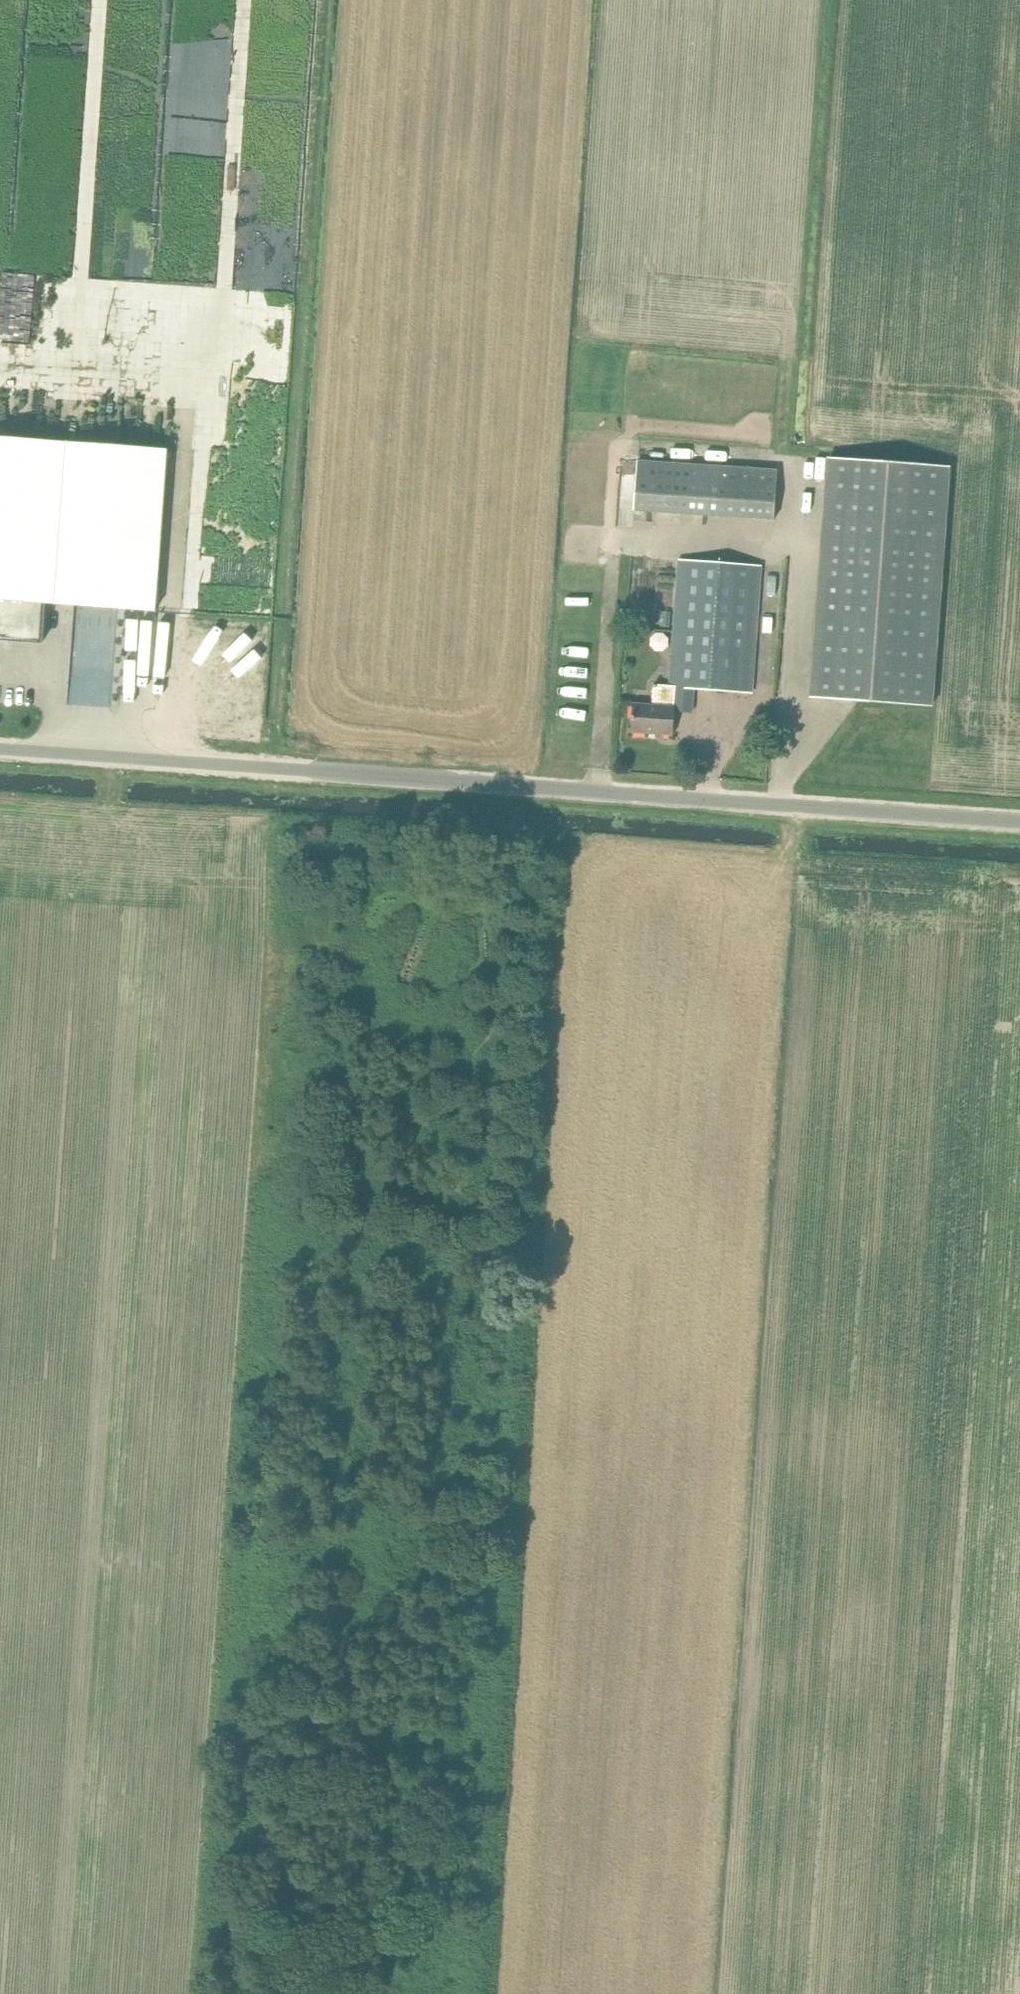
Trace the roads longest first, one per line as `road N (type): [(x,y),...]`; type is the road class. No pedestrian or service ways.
road 1 (unclassified): [(1019,818),(0,747)]

